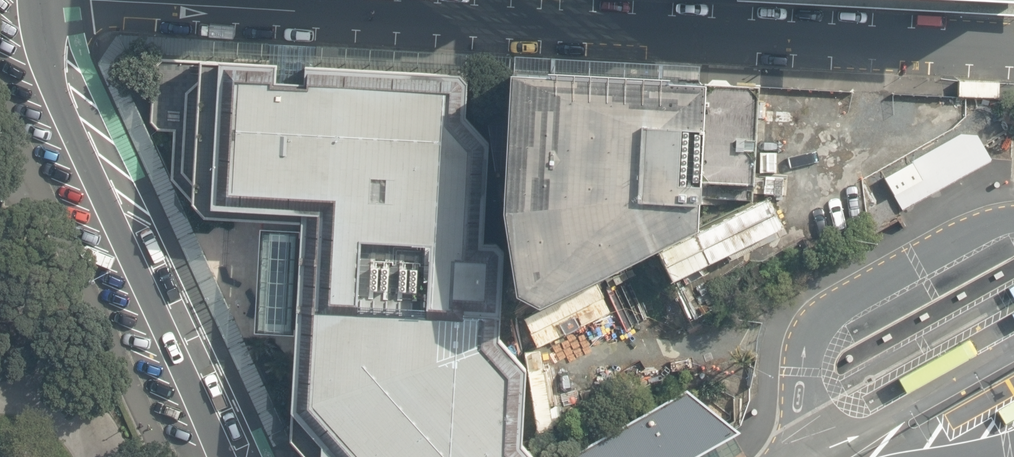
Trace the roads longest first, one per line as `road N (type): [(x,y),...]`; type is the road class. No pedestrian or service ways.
road 1 (unclassified): [(84,0),(1013,47)]
road 2 (secondary): [(220,456),(60,100),(35,0)]
road 3 (tertiary): [(798,456),(804,356),(827,314),(967,233),(1013,218)]
road 4 (tertiary): [(836,445),(844,388),(1013,294)]
road 5 (tertiary): [(836,445),(1013,347)]
road 6 (tertiary): [(1013,386),(942,427),(916,456)]

